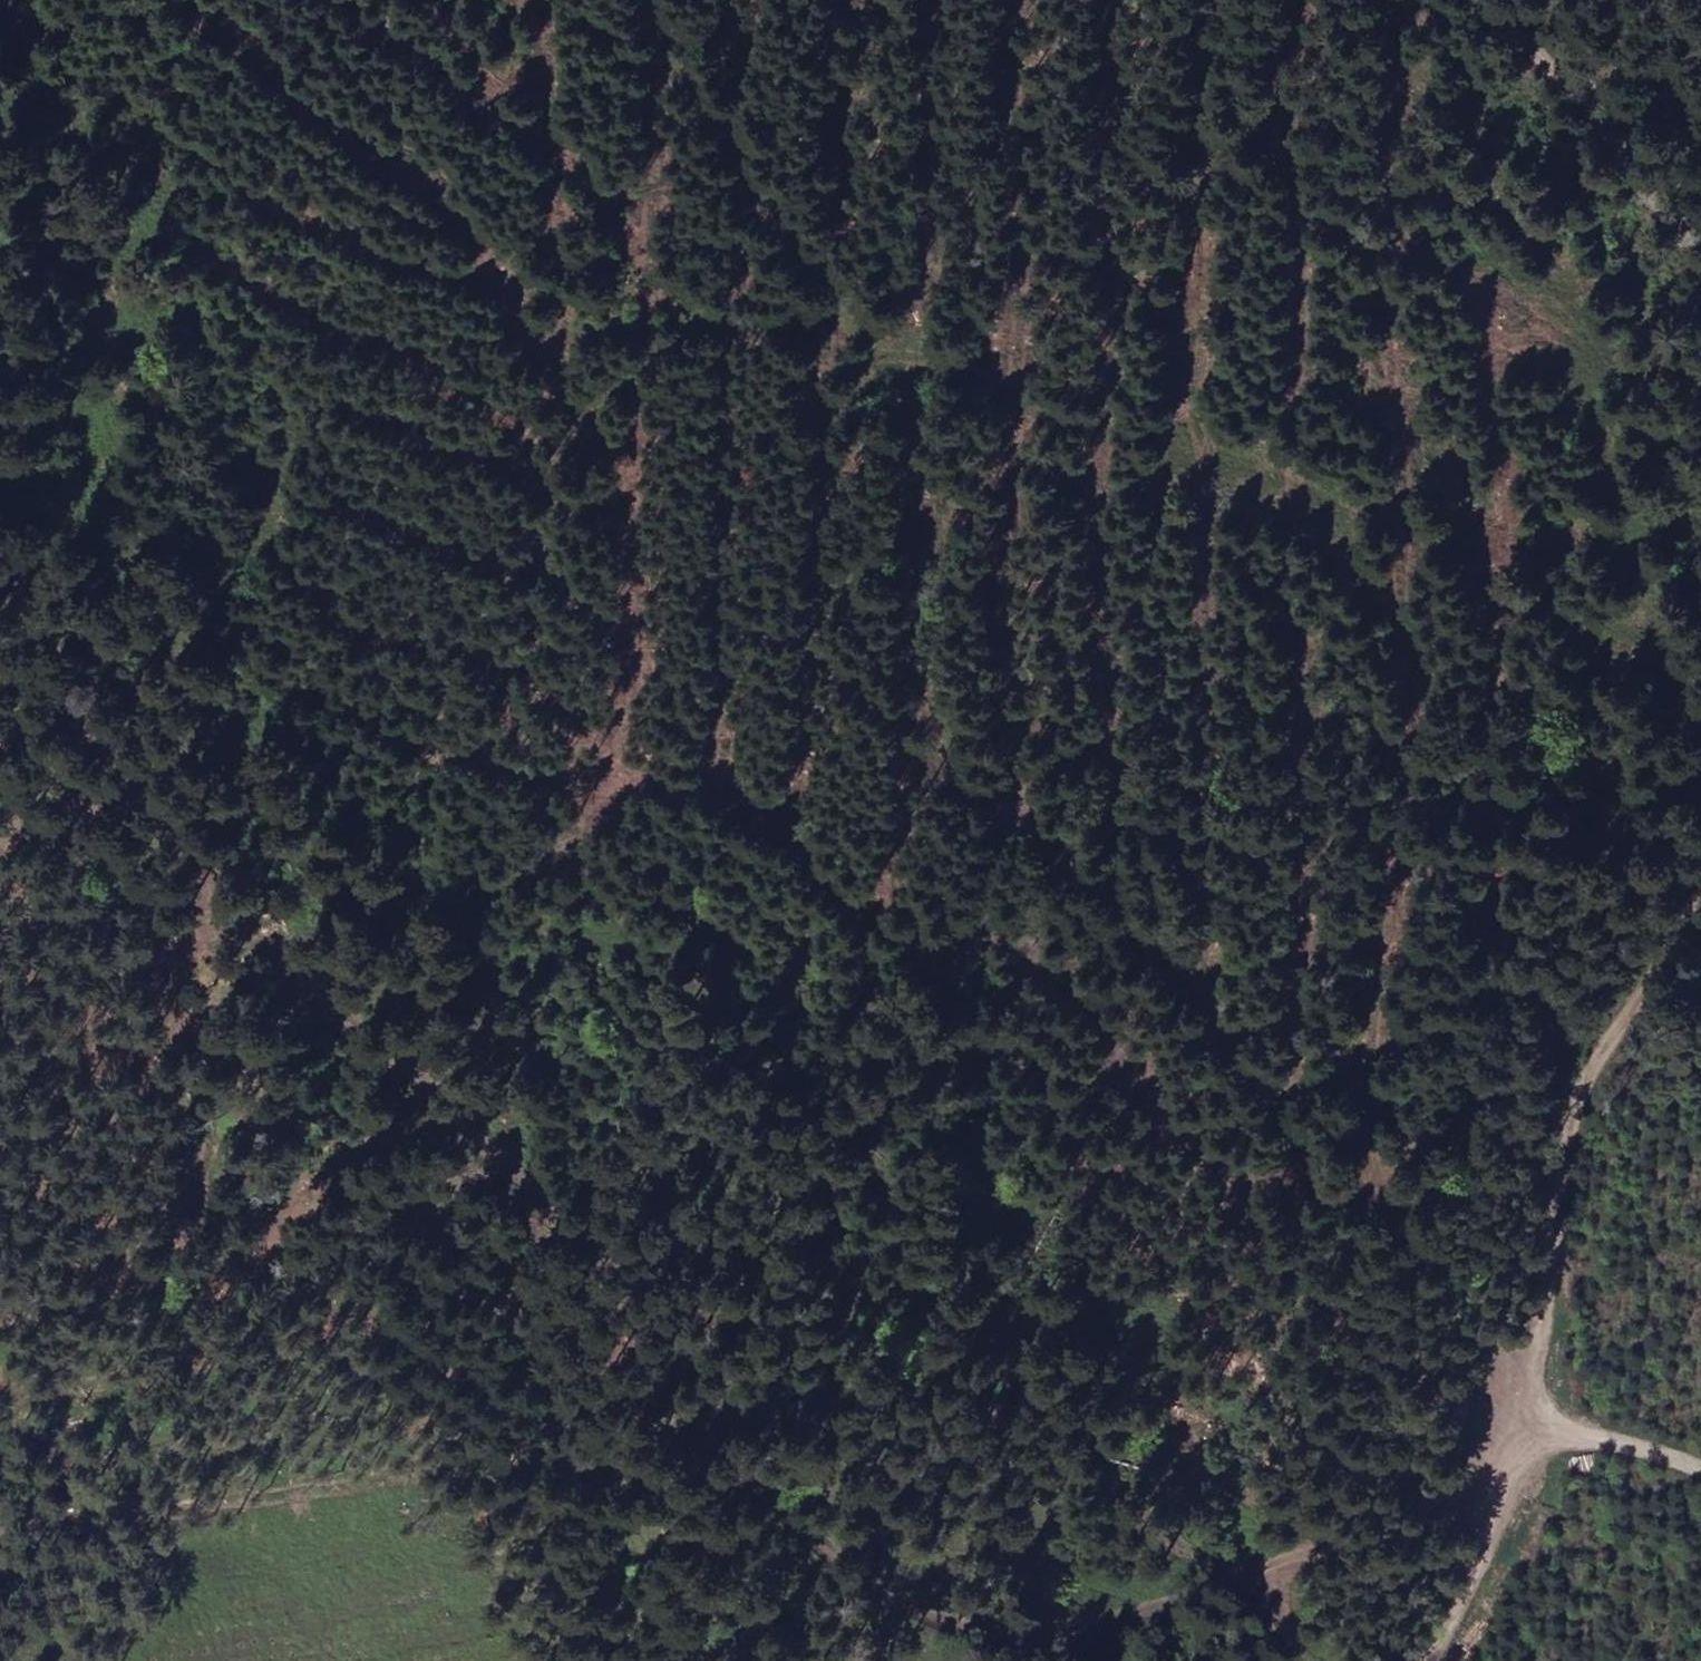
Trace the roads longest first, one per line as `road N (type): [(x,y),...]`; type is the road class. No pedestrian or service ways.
road 1 (track): [(1700,853),(1572,1106),(1555,1195),(1546,1440)]
road 2 (track): [(1418,1660),(1485,1546),(1504,1452),(1546,1440),(1620,1436),(1700,1466)]
road 3 (track): [(1476,0),(1546,68),(1700,293)]

